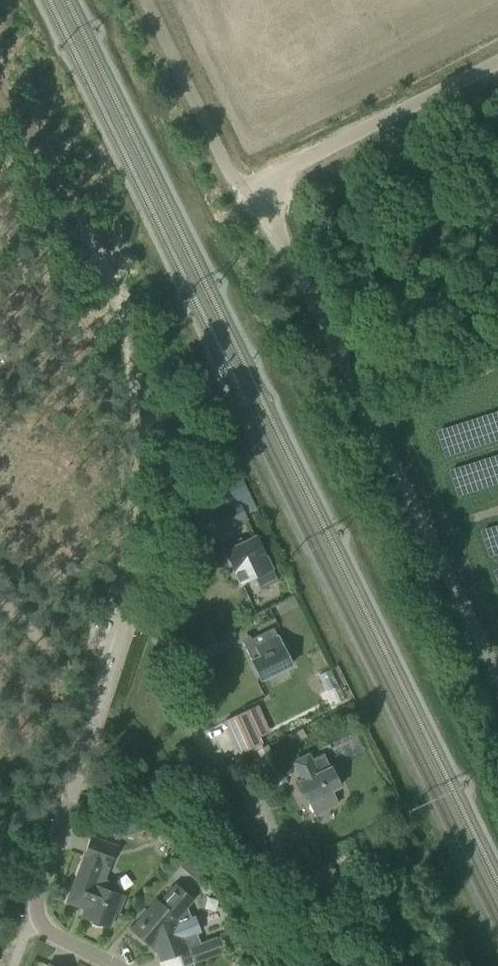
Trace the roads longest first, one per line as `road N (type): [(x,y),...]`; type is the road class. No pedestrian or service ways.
road 1 (residential): [(112,965),(50,933),(35,906),(131,611),(151,630),(209,751),(286,864)]
road 2 (unclassified): [(497,672),(279,218),(254,191)]
road 3 (unclassified): [(254,191),(497,62)]
road 4 (unclassified): [(254,191),(215,142),(148,0)]

